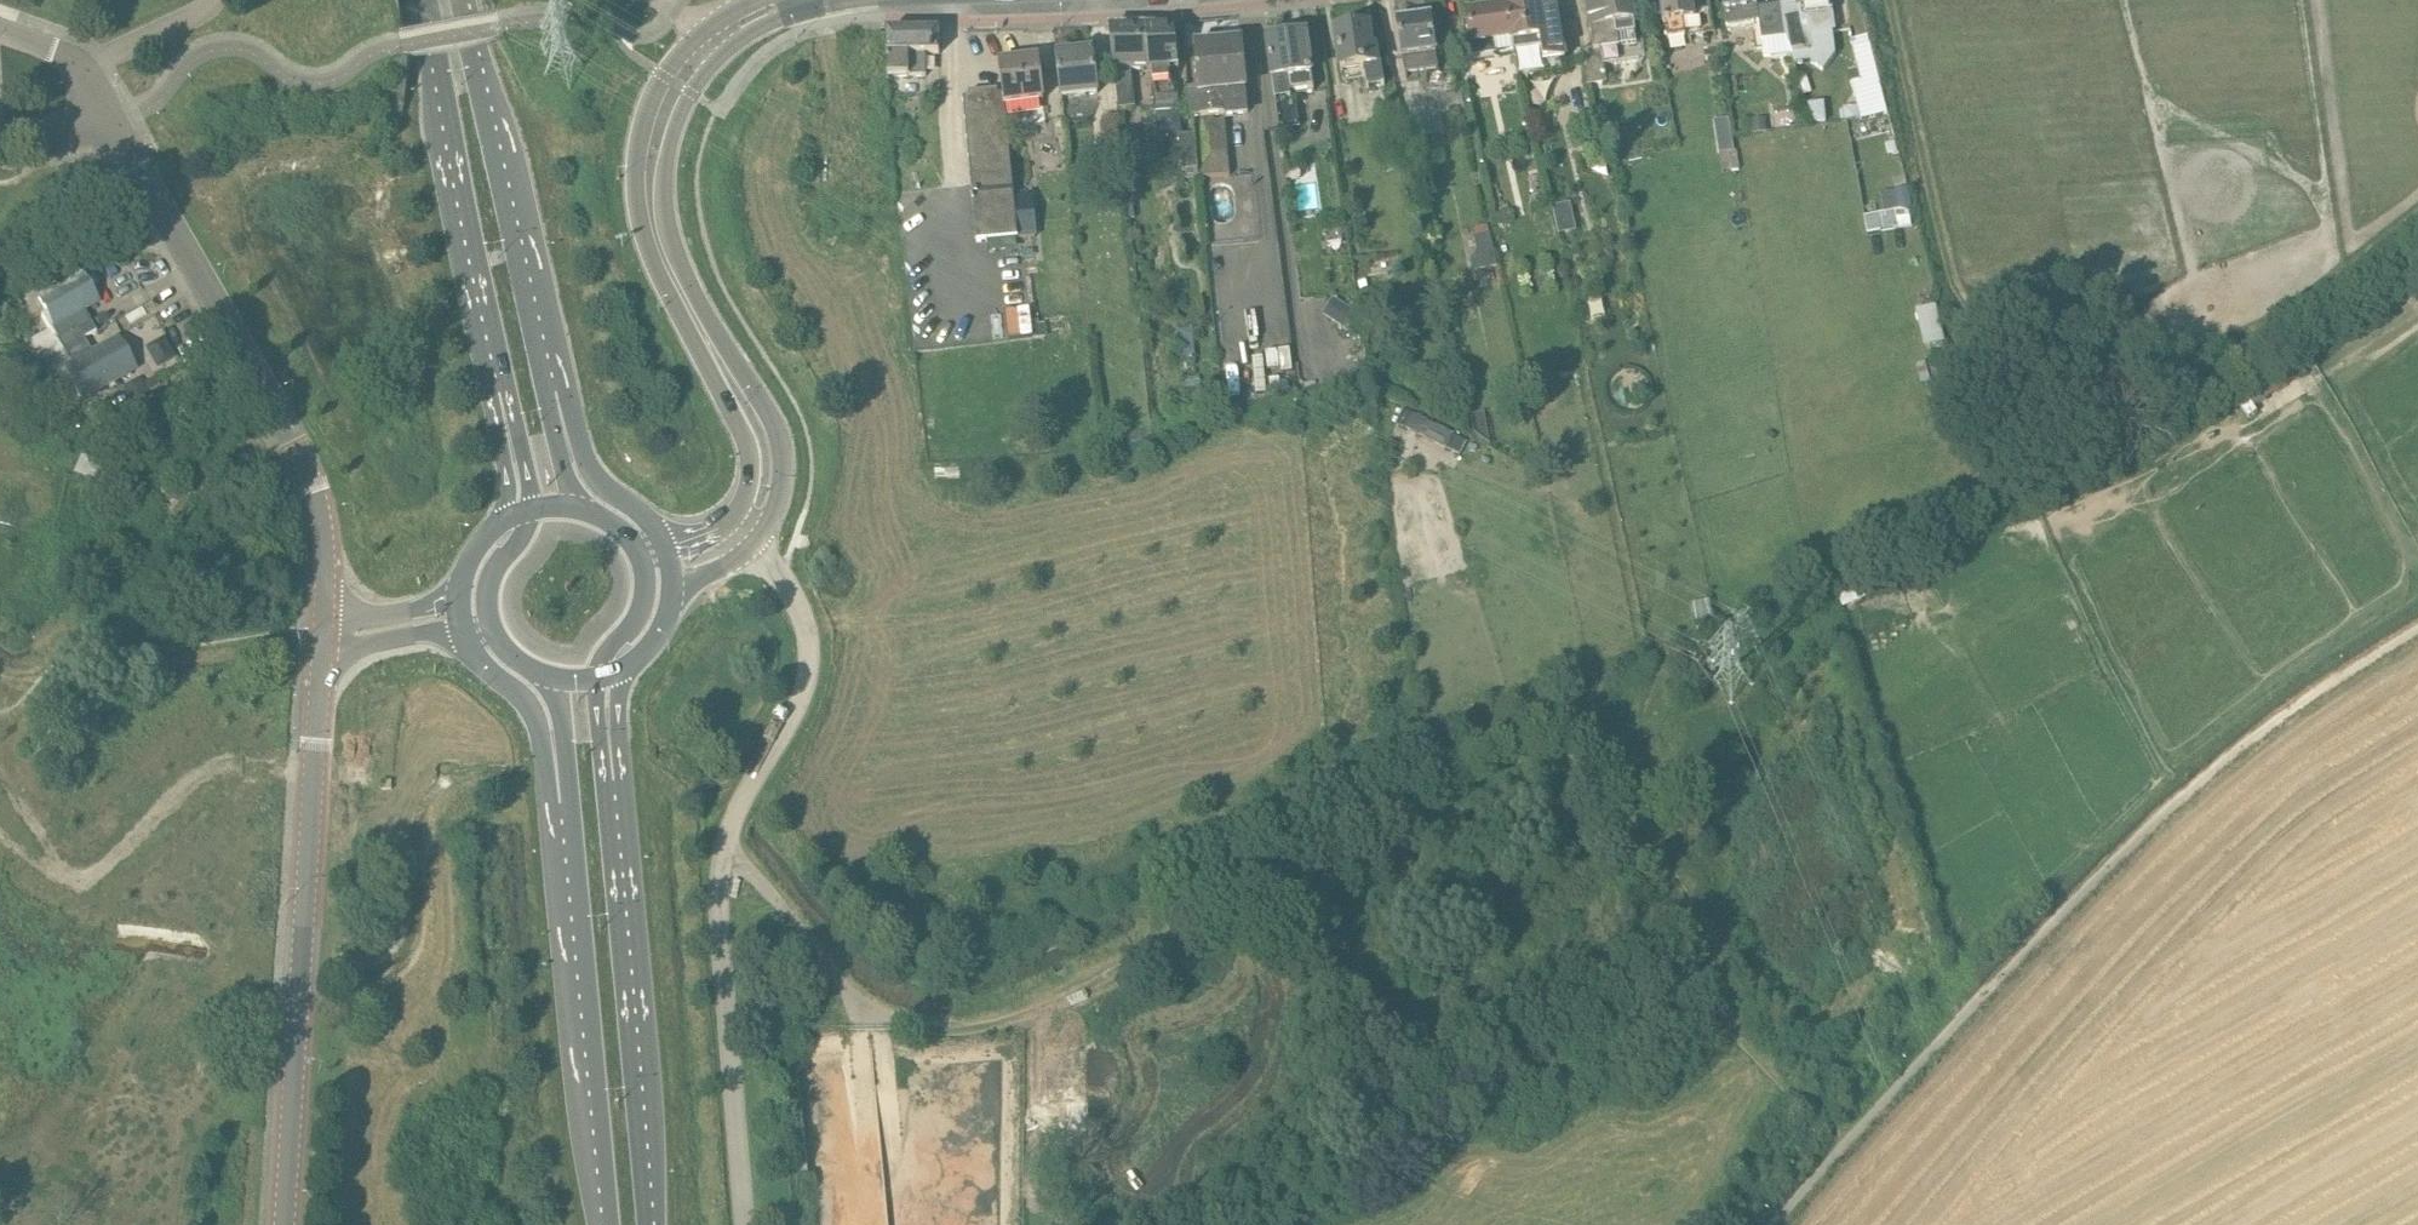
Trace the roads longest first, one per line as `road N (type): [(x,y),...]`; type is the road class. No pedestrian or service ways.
road 1 (unclassified): [(749,1224),(717,888),(727,842),(810,662),(792,593),(749,549)]
road 2 (tertiary): [(284,1224),(322,648)]
road 3 (tertiary): [(325,617),(325,539),(313,484),(107,123)]
road 4 (primary): [(646,1224),(638,1028),(610,736)]
road 5 (primary): [(557,781),(609,1224)]
road 6 (primary): [(423,0),(504,411)]
road 7 (primary): [(553,388),(466,0)]
road 8 (tertiary): [(749,549),(777,506),(776,429),(726,344),(691,309)]
road 9 (tertiary): [(691,309),(703,352),(749,446),(750,488),(727,520)]
road 10 (primary): [(662,546),(593,471),(553,388)]
road 11 (primary): [(467,628),(483,658),(535,708),(557,781)]
road 12 (tertiary): [(700,35),(666,76),(645,120),(649,188)]
road 13 (tertiary): [(649,188),(684,102),(718,55)]
road 14 (unclassified): [(107,123),(76,68),(0,31)]
road 15 (tertiary): [(322,648),(467,628)]
road 16 (primary): [(594,677),(639,609),(637,552)]
road 17 (tertiary): [(462,598),(325,617)]
road 18 (tertiary): [(691,309),(658,242),(649,188)]
road 19 (primary): [(533,508),(492,575),(490,625)]

